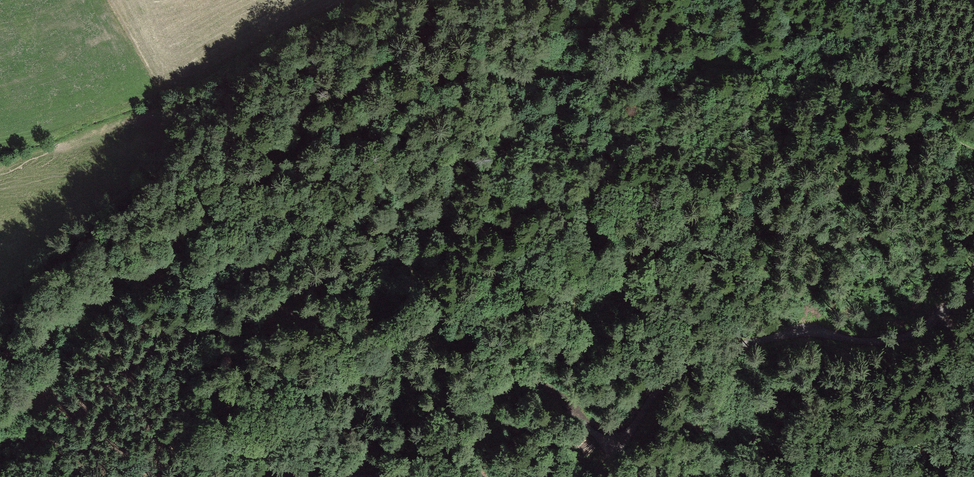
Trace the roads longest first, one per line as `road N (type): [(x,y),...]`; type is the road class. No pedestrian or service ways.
road 1 (track): [(0,371),(191,241),(279,159),(457,76),(698,66),(831,79),(918,104),(973,145)]
road 2 (track): [(973,294),(906,334),(801,331),(692,358),(659,387),(614,464)]
road 3 (track): [(449,476),(249,476)]

